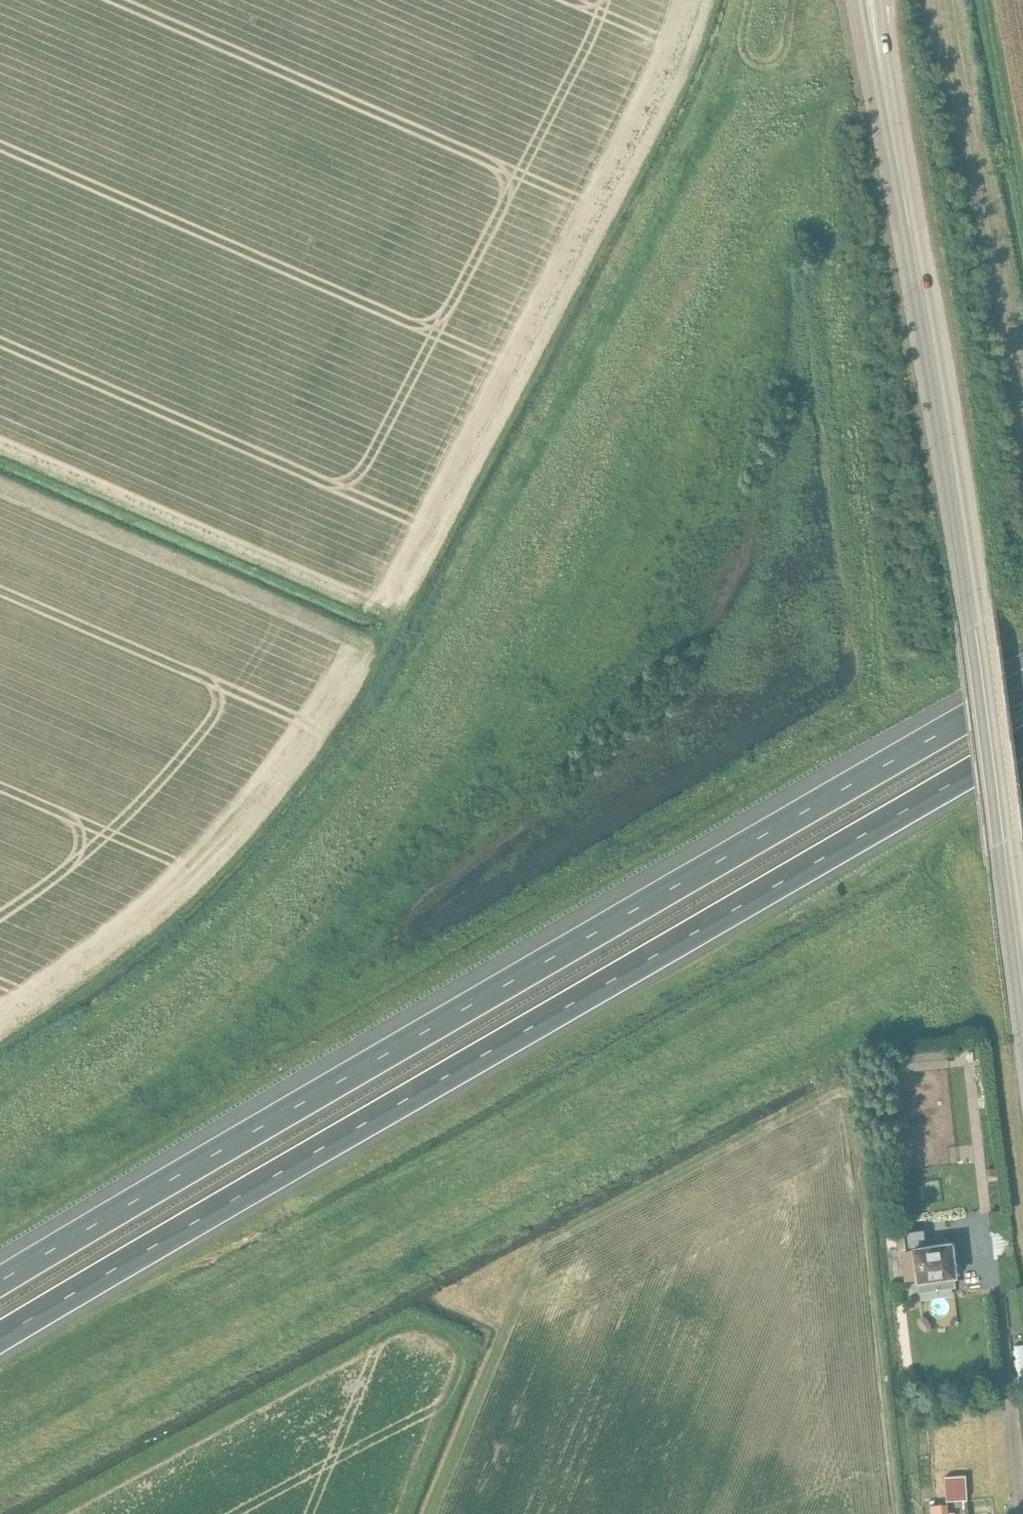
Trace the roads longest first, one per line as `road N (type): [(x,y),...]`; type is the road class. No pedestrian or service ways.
road 1 (track): [(1022,787),(943,839),(912,893),(892,907),(210,1286),(0,1384)]
road 2 (motorway): [(1022,685),(0,1281)]
road 3 (motorway): [(0,1337),(1022,742)]
road 4 (tertiary): [(1022,992),(962,536),(870,0)]
road 5 (track): [(1022,619),(924,676),(893,672),(877,650),(816,158),(822,123),(836,103),(884,87)]
road 6 (track): [(955,0),(1022,358)]
road 7 (track): [(834,1096),(819,1067),(824,1048),(929,985),(947,957),(948,927),(932,856)]

